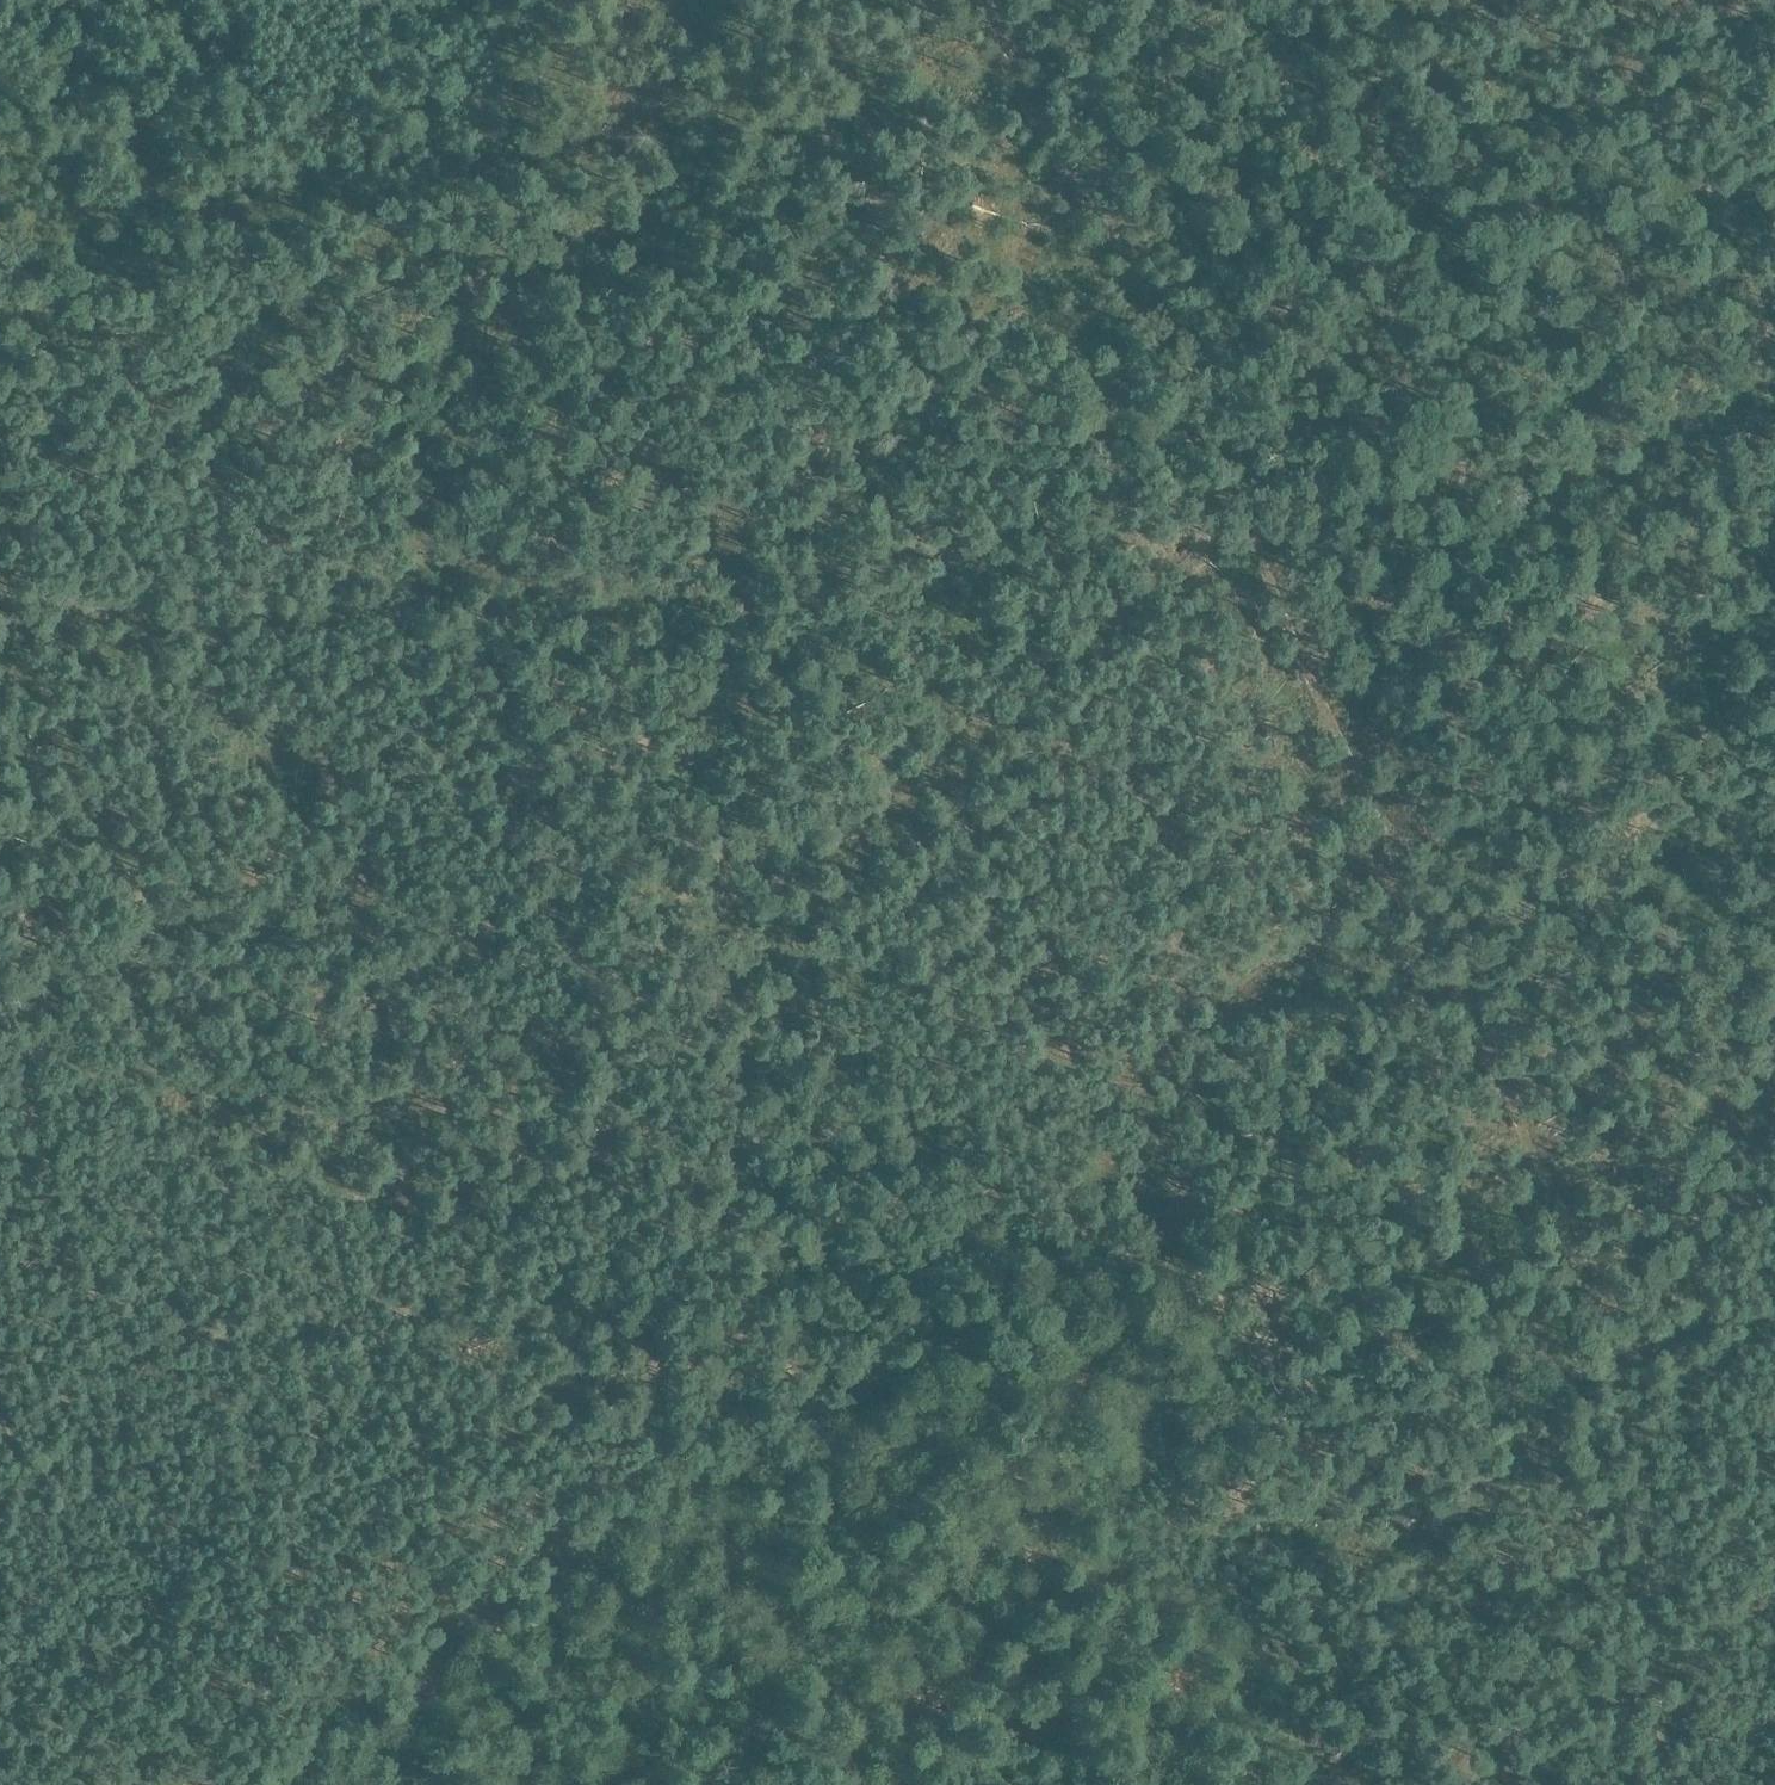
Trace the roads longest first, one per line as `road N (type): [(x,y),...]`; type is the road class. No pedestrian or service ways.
road 1 (track): [(1672,1784),(1650,1657),(1623,1319),(1247,540),(1178,346),(1119,241),(1051,153),(975,0)]

